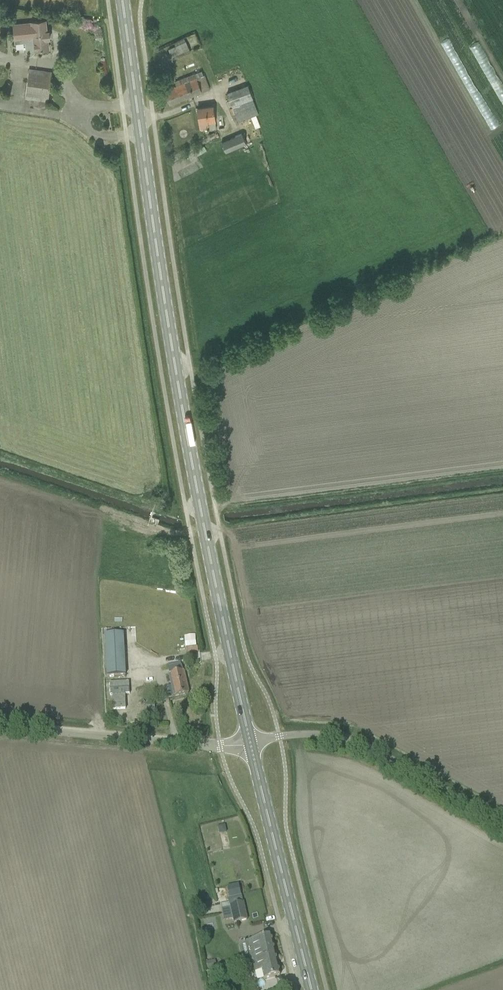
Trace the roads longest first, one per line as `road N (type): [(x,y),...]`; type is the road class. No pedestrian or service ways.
road 1 (primary): [(249,741),(178,381),(122,0)]
road 2 (unclassified): [(249,741),(303,734),(356,743),(502,824)]
road 3 (primary): [(311,989),(249,741)]
road 4 (unclassified): [(249,741),(220,746),(0,723)]

